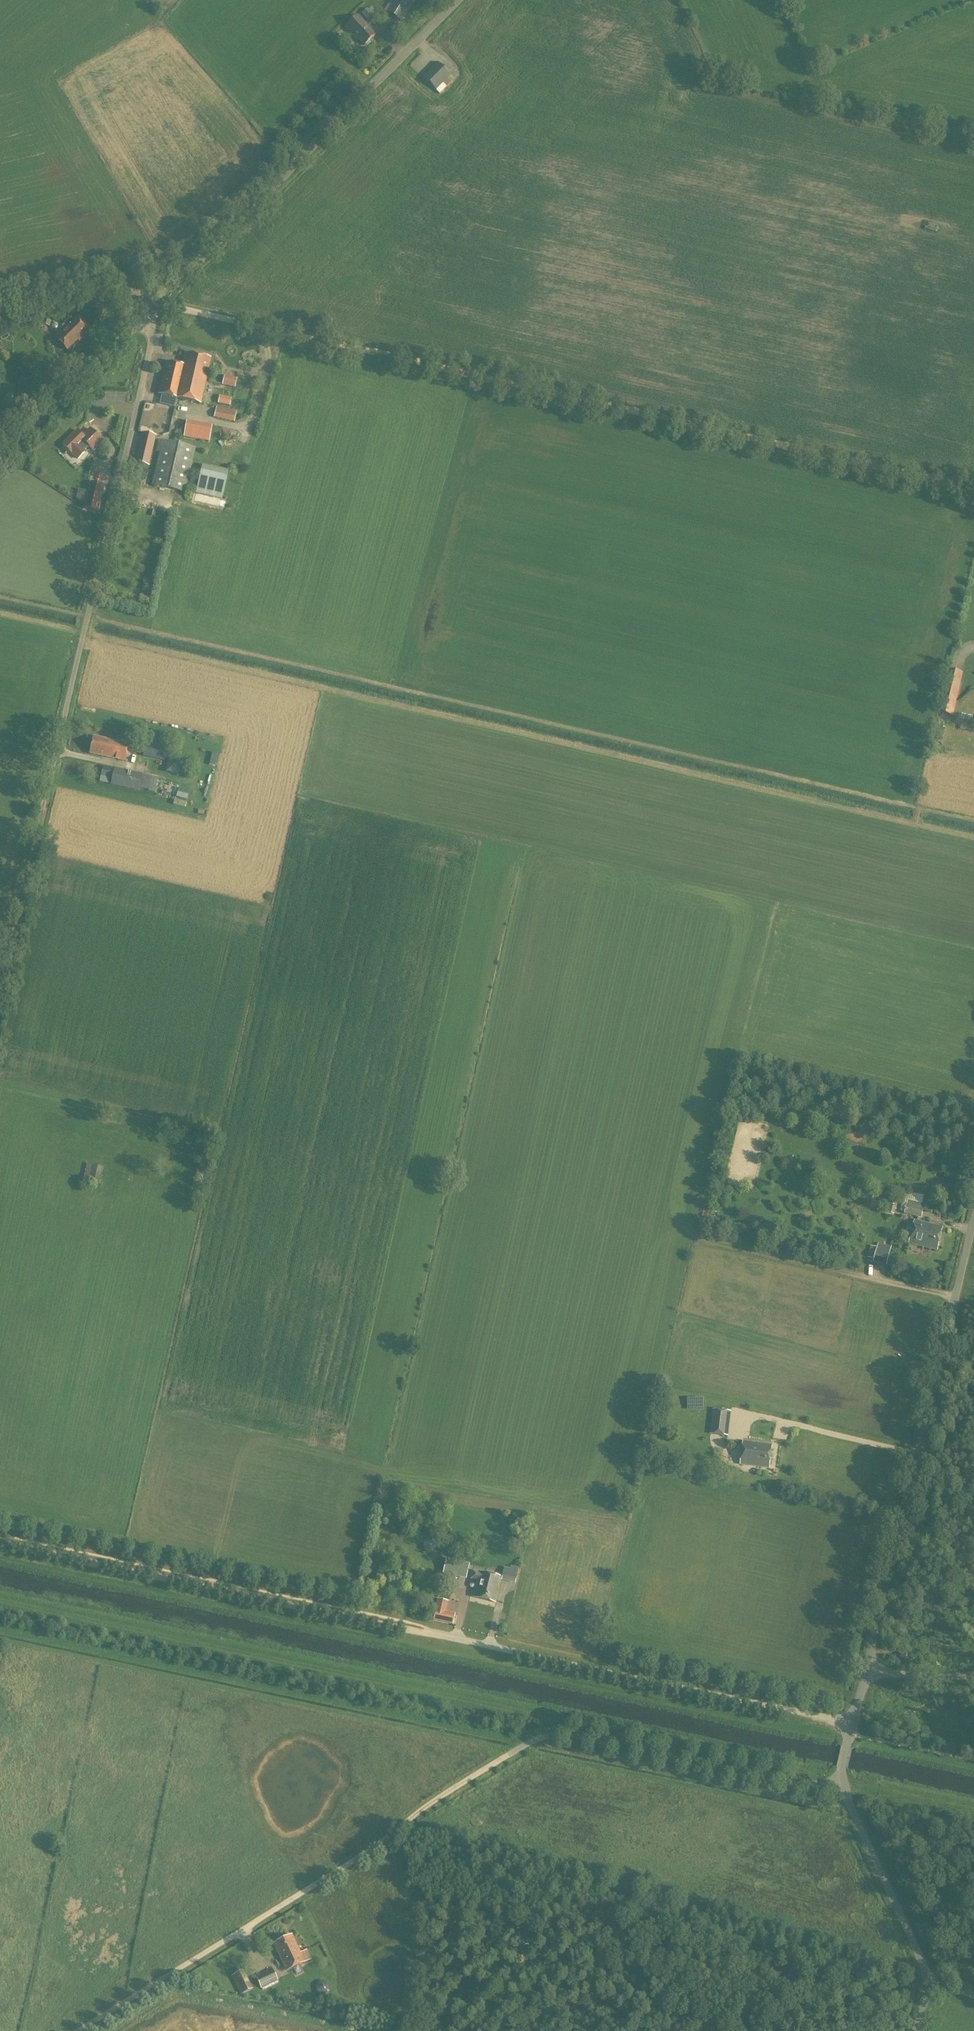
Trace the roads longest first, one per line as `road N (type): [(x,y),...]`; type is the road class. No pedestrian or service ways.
road 1 (track): [(973,502),(154,303)]
road 2 (track): [(555,1732),(558,1717),(0,1600)]
road 3 (track): [(73,2030),(369,1852),(522,1745)]
road 4 (unclassified): [(52,772),(154,303)]
road 5 (unclassified): [(866,1670),(973,1212)]
road 6 (track): [(430,1632),(0,1542)]
road 7 (unclassified): [(852,1723),(430,1632)]
road 8 (unclassified): [(458,0),(154,303)]
road 9 (unclassified): [(842,1779),(796,1783),(555,1732),(522,1745)]
road 10 (track): [(52,772),(0,992)]
road 11 (unclassified): [(928,1979),(842,1779)]
road 12 (unclassified): [(154,303),(0,455)]
road 13 (unclassified): [(154,303),(105,292),(0,313)]

